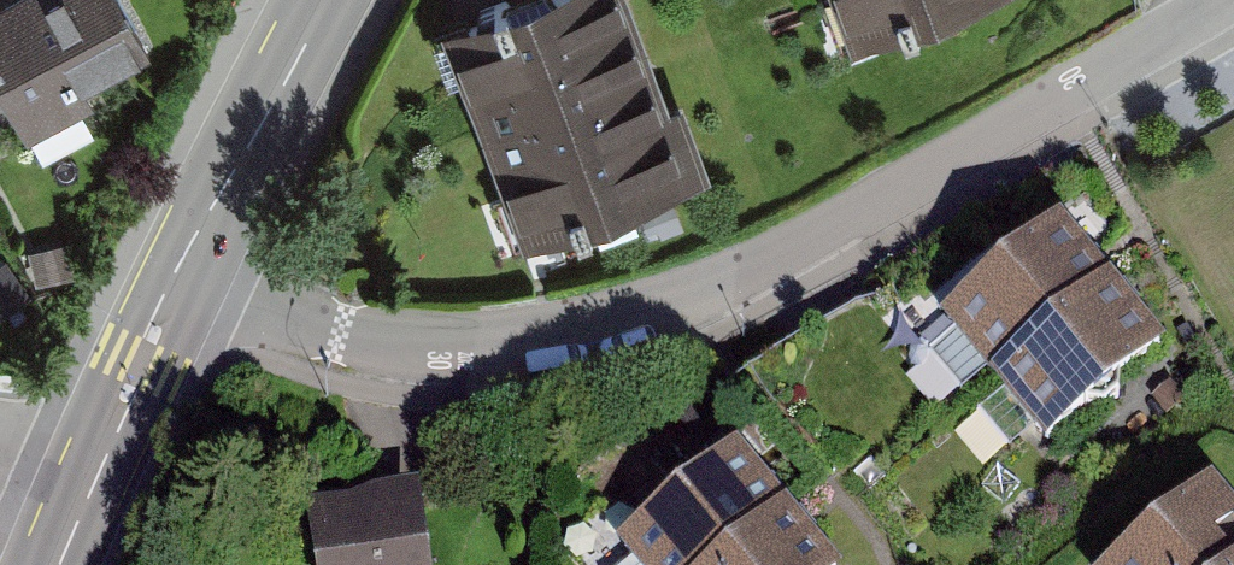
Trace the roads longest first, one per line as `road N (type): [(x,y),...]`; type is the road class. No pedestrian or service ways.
road 1 (residential): [(186,276),(340,336),(400,350),(479,351),(585,335),(680,309),(1059,108),(1228,0)]
road 2 (tertiary): [(336,0),(186,276)]
road 3 (tertiary): [(186,276),(101,479)]

